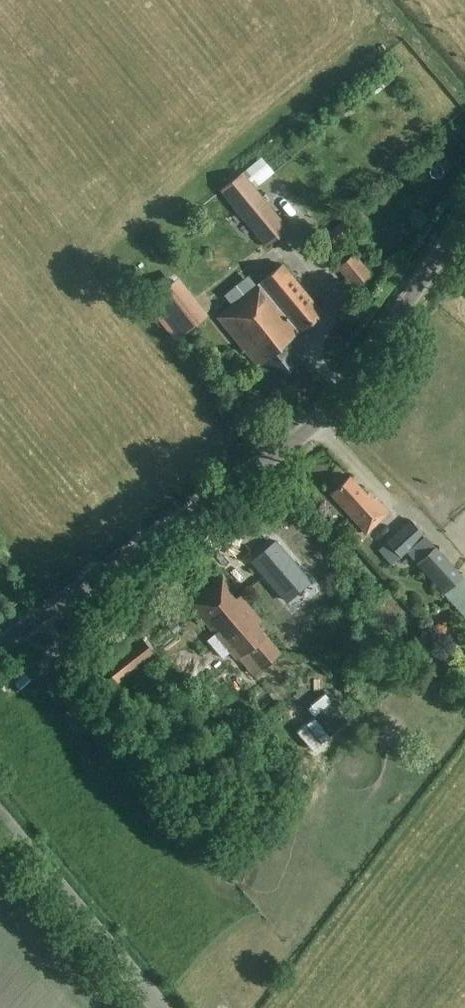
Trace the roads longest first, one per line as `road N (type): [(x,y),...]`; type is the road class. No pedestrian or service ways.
road 1 (unclassified): [(0,645),(327,413),(464,218)]
road 2 (unclassified): [(162,1007),(0,815)]

